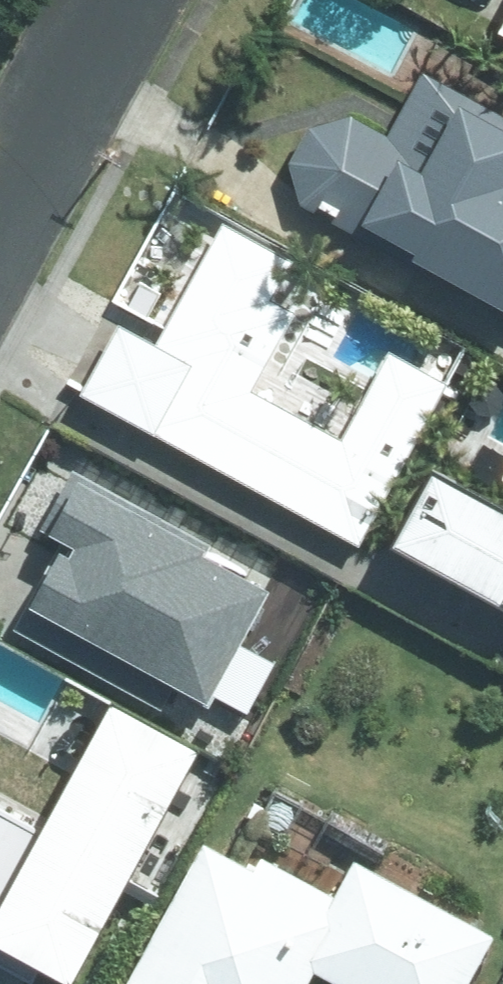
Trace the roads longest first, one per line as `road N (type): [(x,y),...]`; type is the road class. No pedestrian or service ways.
road 1 (residential): [(115,0),(0,212)]

